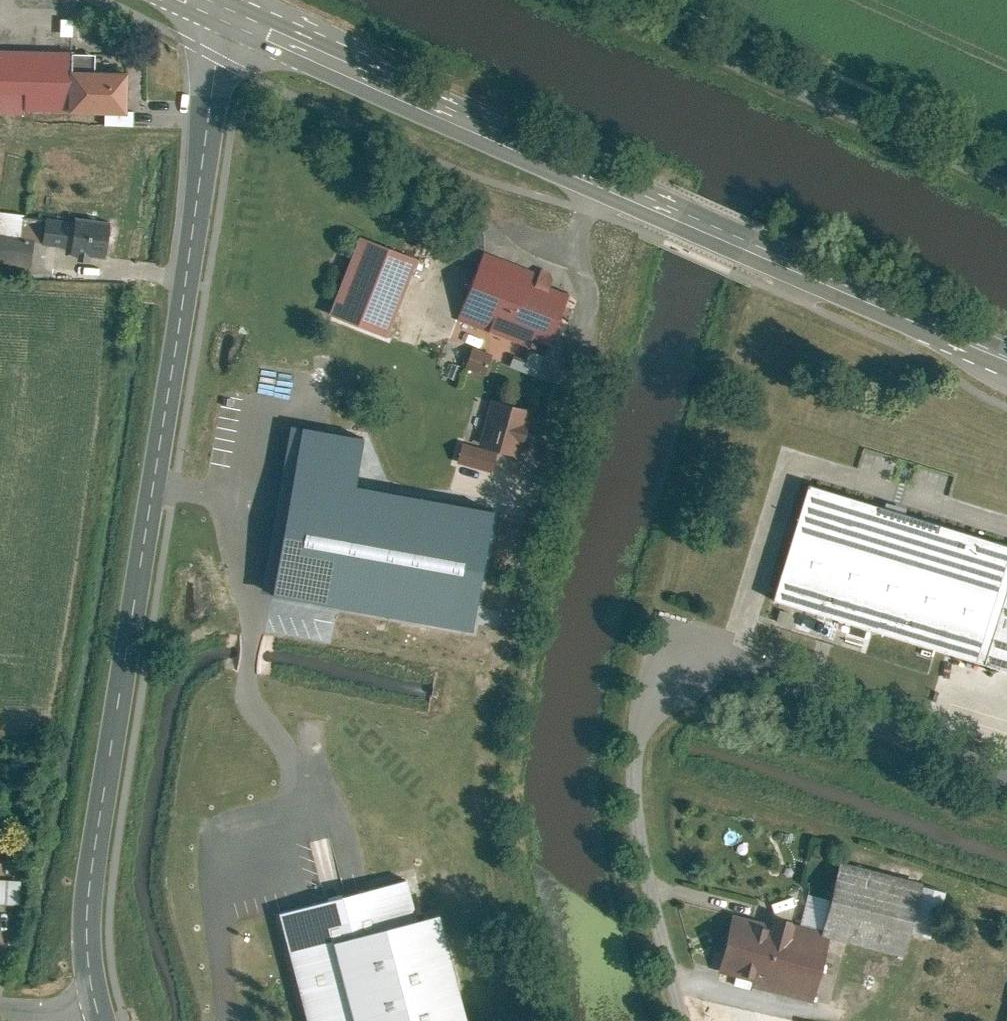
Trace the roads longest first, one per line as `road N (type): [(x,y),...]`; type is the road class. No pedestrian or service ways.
road 1 (tertiary): [(221,5),(164,429),(98,806),(86,948),(96,1010)]
road 2 (primary): [(221,5),(1006,358)]
road 3 (unclassified): [(678,1020),(622,802),(618,732),(645,620),(1006,781)]
road 4 (track): [(531,1020),(481,846),(486,748),(522,545),(584,338)]
road 5 (unclassified): [(620,0),(1006,178)]
road 6 (track): [(690,452),(645,620)]

